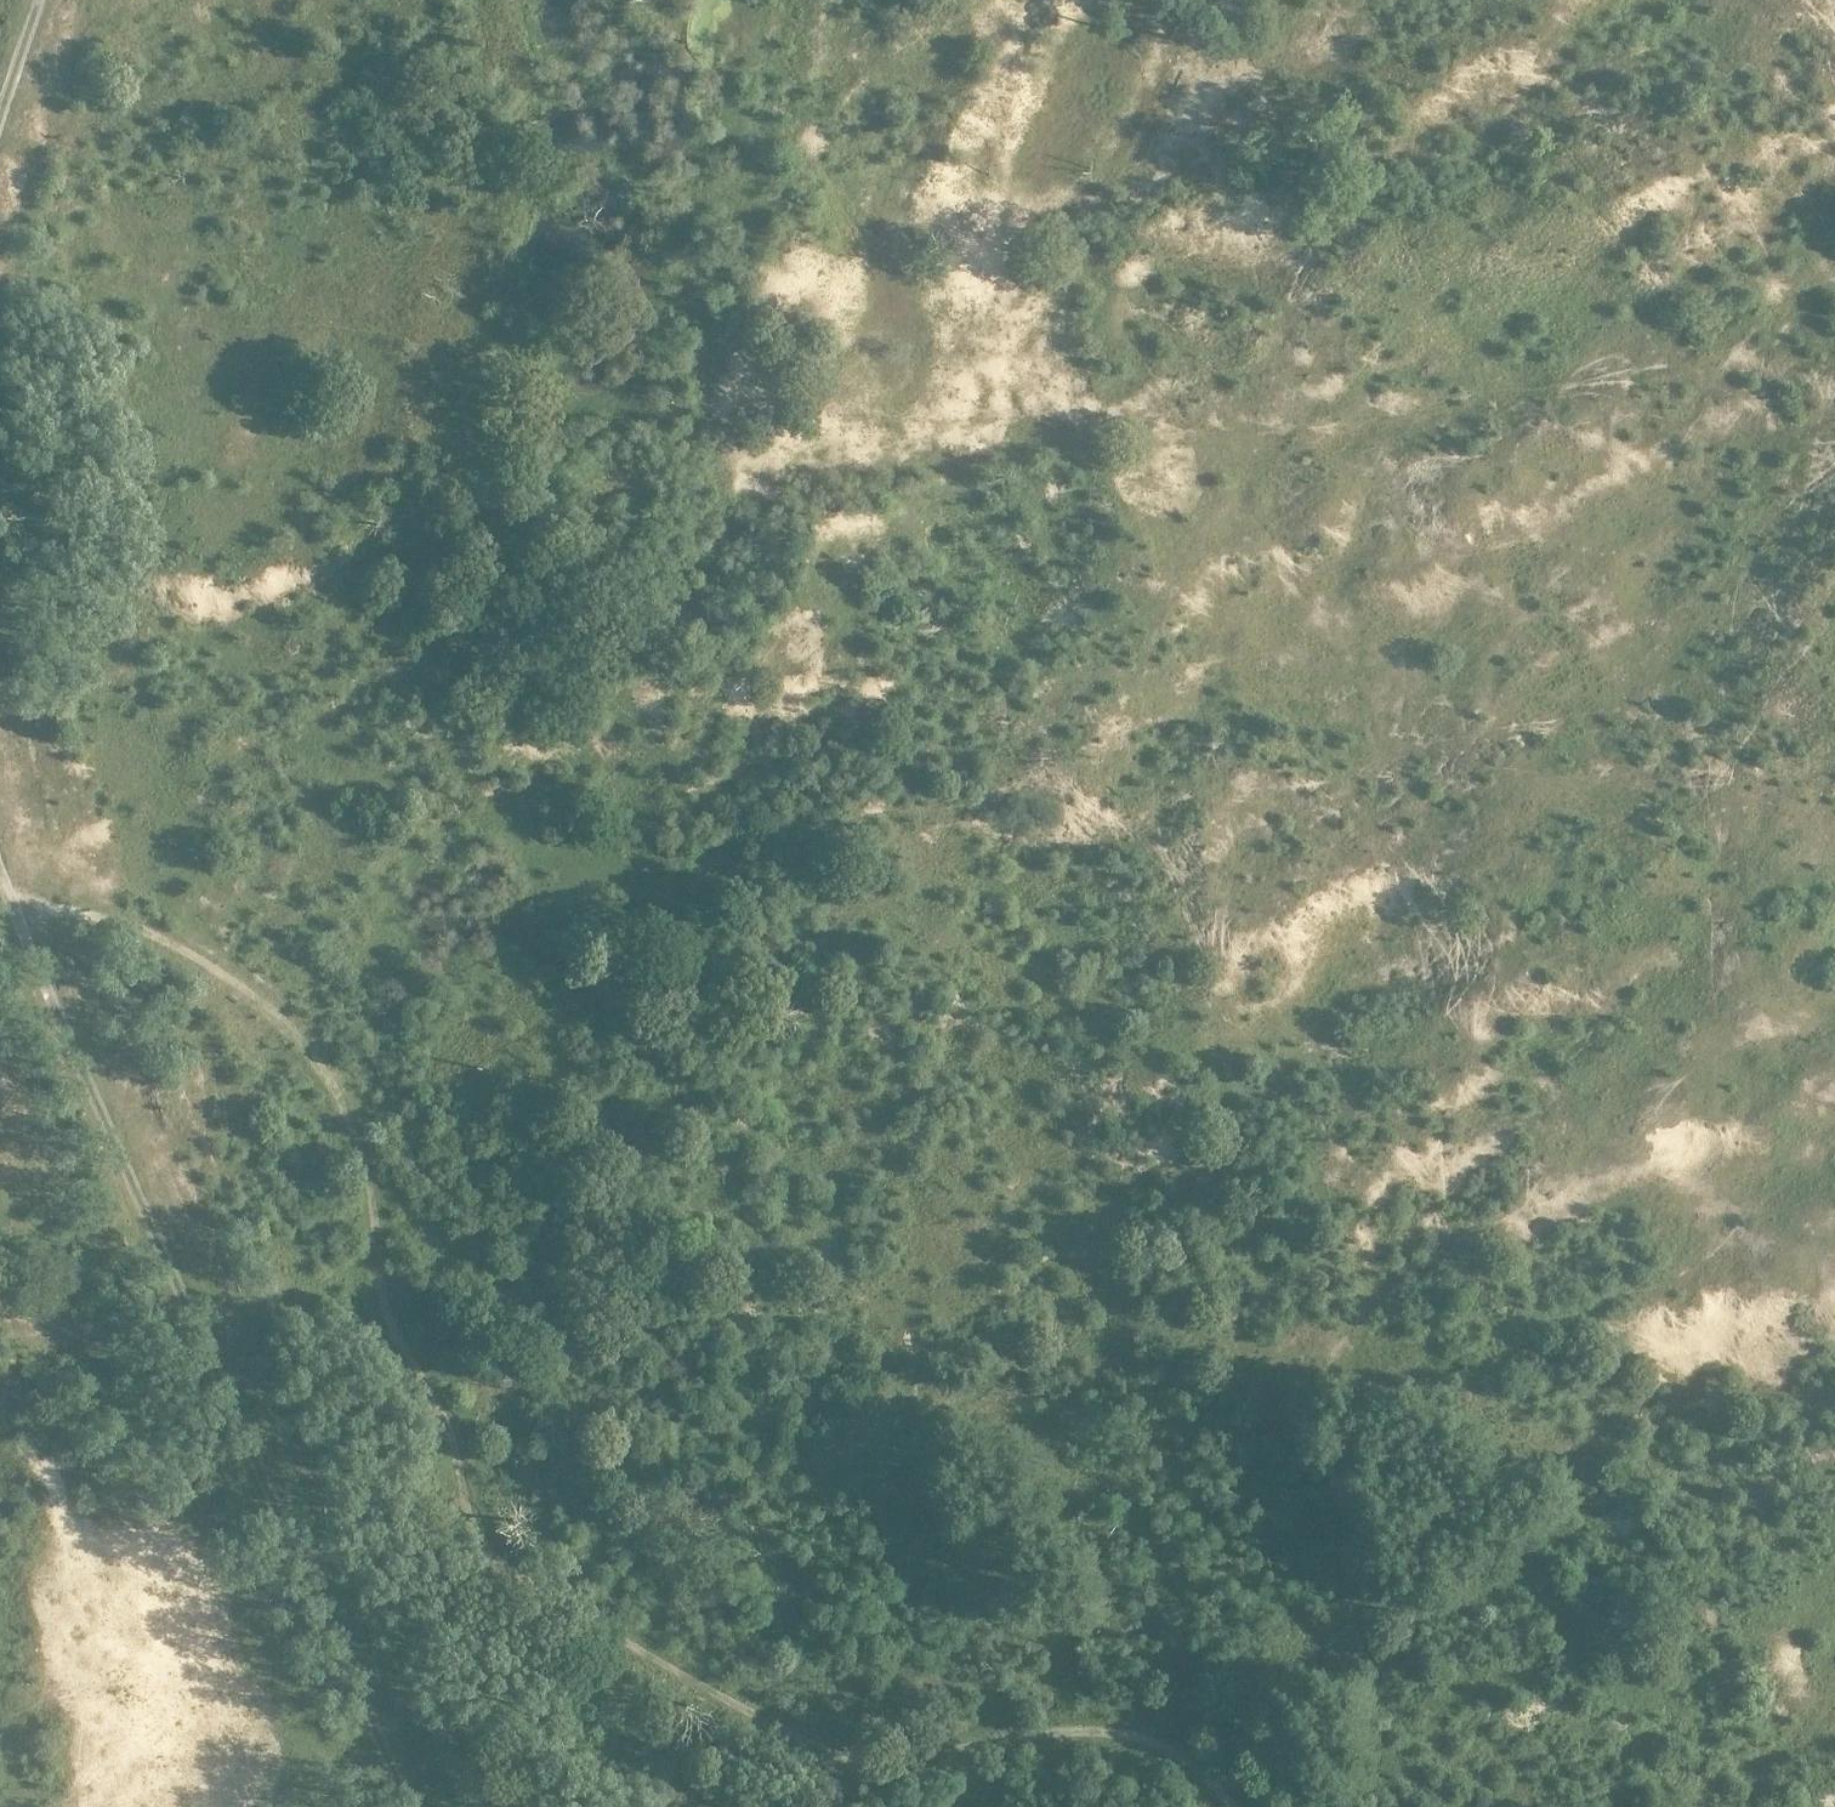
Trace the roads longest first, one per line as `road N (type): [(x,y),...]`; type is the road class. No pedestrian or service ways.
road 1 (track): [(1217,1806),(1147,1765),(792,1745),(641,1687),(521,1579),(384,1326),(351,1113),(292,1020),(0,873)]

